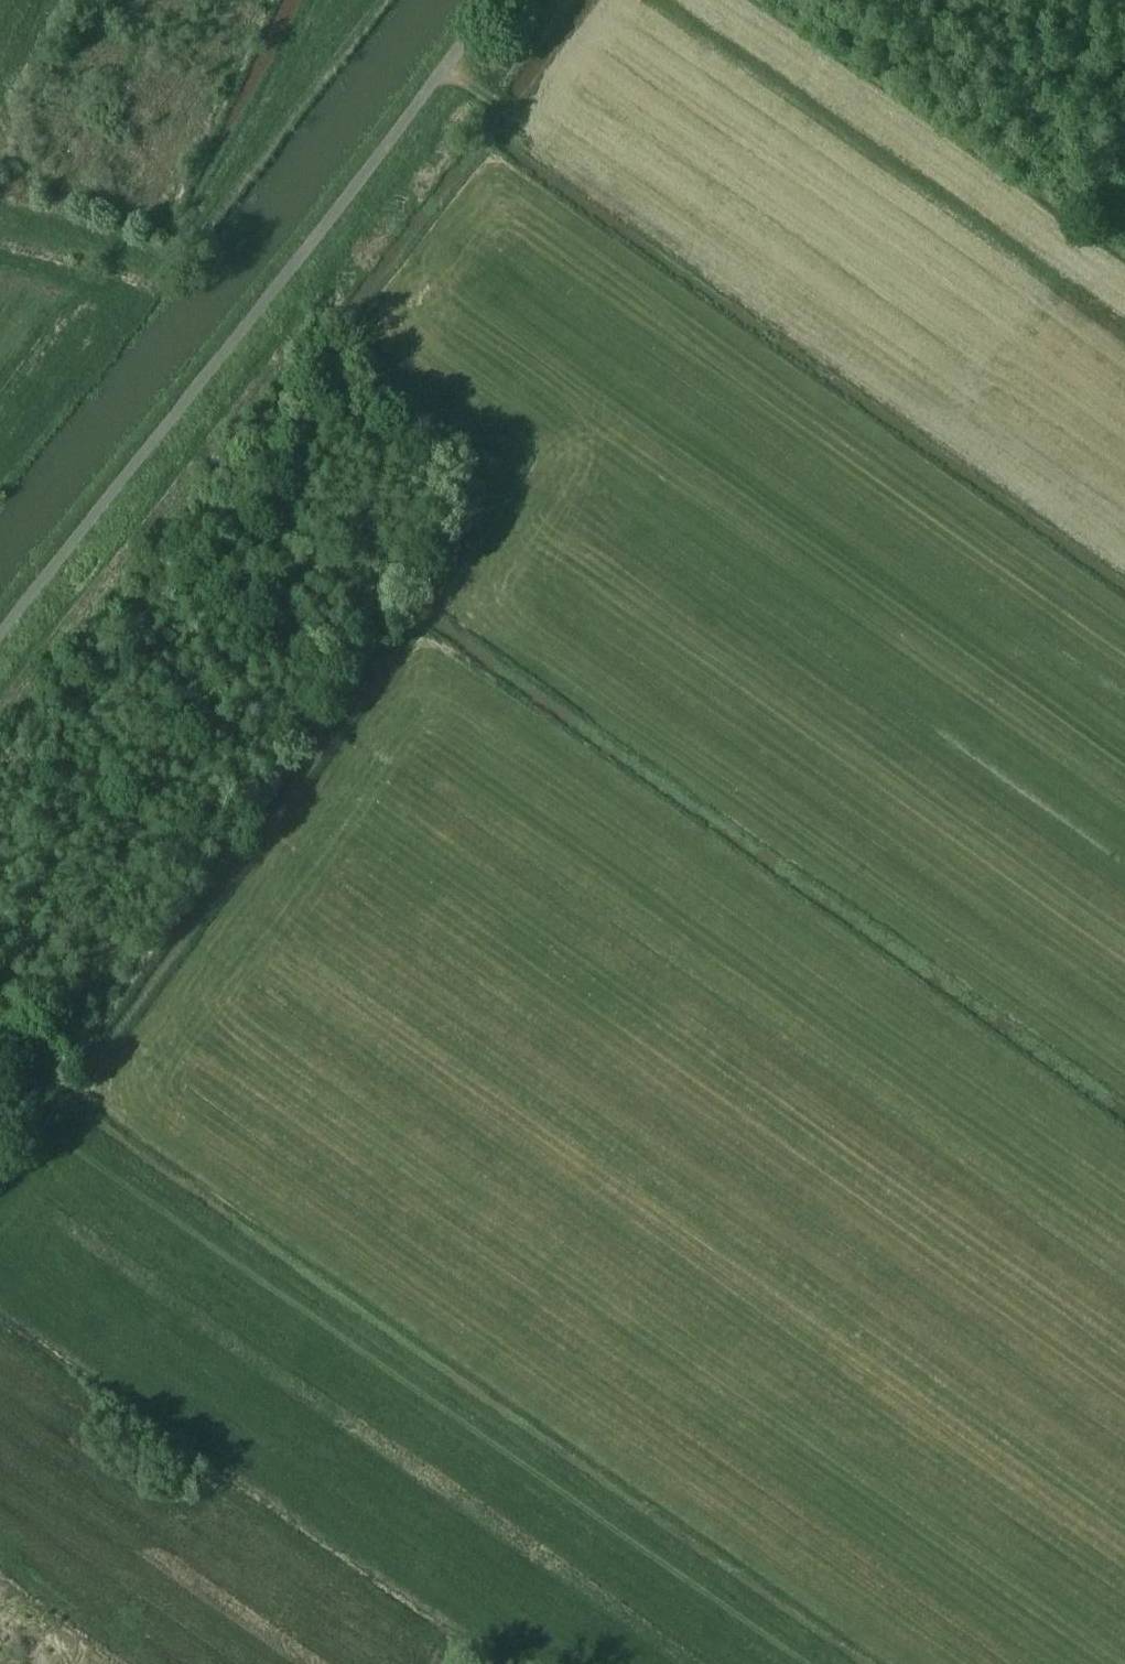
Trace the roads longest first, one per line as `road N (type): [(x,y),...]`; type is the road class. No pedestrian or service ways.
road 1 (track): [(827,1663),(0,1075)]
road 2 (unclassified): [(495,0),(0,637)]
road 3 (track): [(97,252),(164,268),(376,0)]

